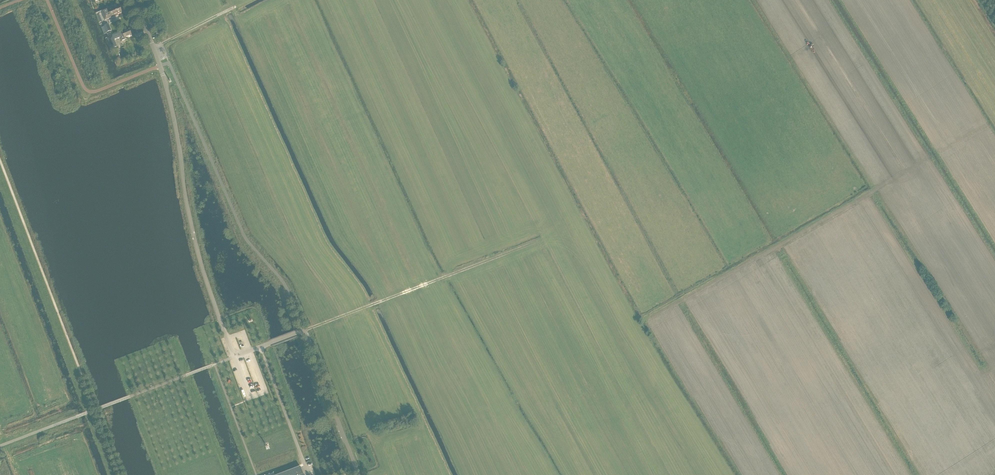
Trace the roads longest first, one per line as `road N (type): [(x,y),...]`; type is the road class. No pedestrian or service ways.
road 1 (unclassified): [(228,339),(198,252),(168,92),(133,0)]
road 2 (track): [(544,239),(304,331)]

